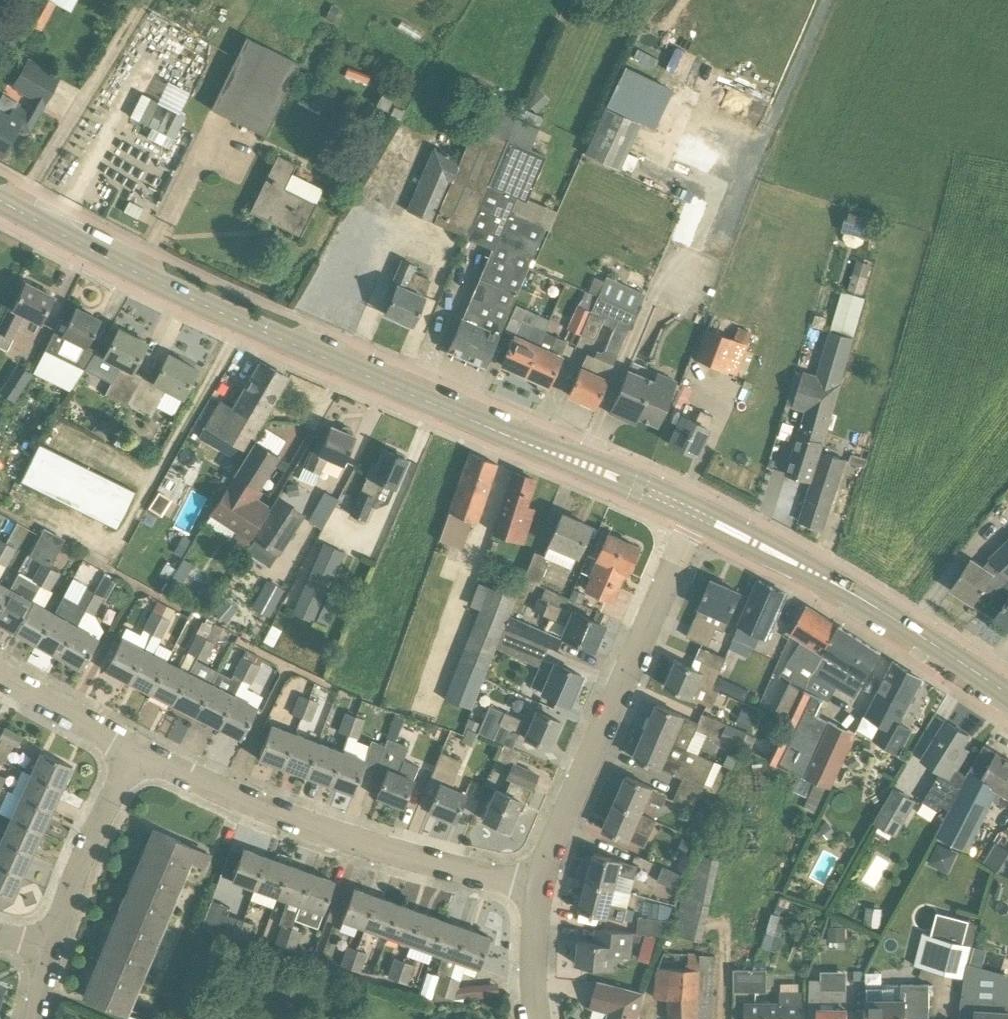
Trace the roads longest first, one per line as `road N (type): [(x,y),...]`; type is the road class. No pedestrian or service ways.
road 1 (secondary): [(699,515),(265,331),(0,201)]
road 2 (residential): [(541,889),(349,840),(134,752)]
road 3 (residential): [(541,889),(570,804),(699,515)]
road 4 (secondary): [(1007,694),(876,609),(699,515)]
road 5 (residential): [(51,946),(134,752)]
road 6 (residential): [(134,752),(0,677)]
road 7 (residential): [(537,1018),(541,889)]

